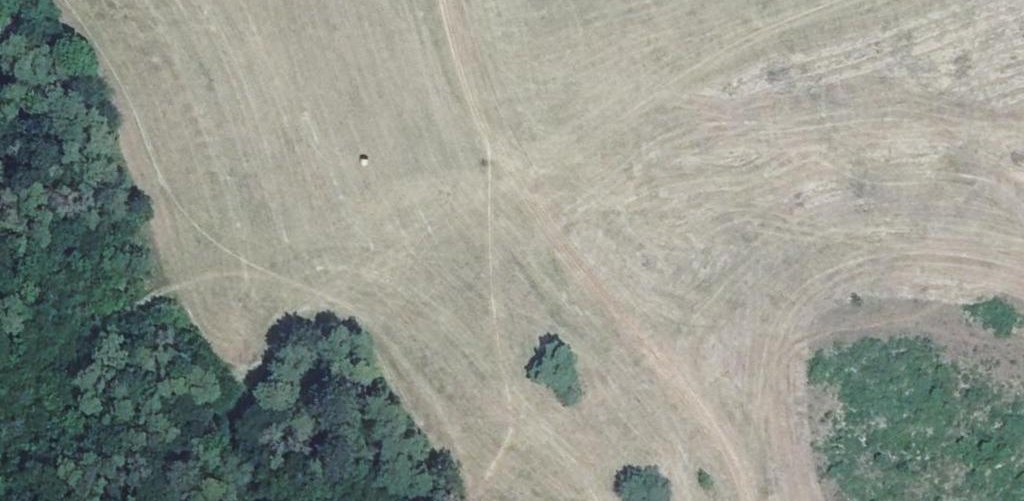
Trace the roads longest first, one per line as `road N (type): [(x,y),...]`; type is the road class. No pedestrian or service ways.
road 1 (track): [(462,0),(491,95),(490,134),(529,163),(695,379),(754,500)]
road 2 (track): [(757,500),(762,403),(785,349),(804,334),(841,323),(1023,312)]
road 3 (track): [(490,134),(502,424),(475,500)]
road 4 (track): [(490,134),(811,0)]

